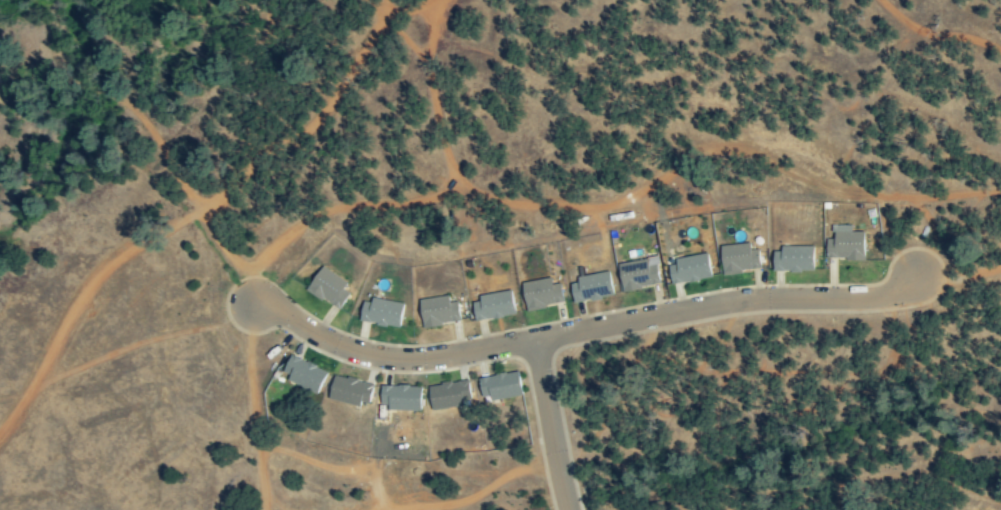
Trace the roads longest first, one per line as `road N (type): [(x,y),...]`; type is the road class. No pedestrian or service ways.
road 1 (residential): [(916,277),(879,300),(750,300),(533,341)]
road 2 (residential): [(533,341),(430,357),(376,356),(320,340),(284,312),(249,303)]
road 3 (residential): [(565,509),(533,341)]

